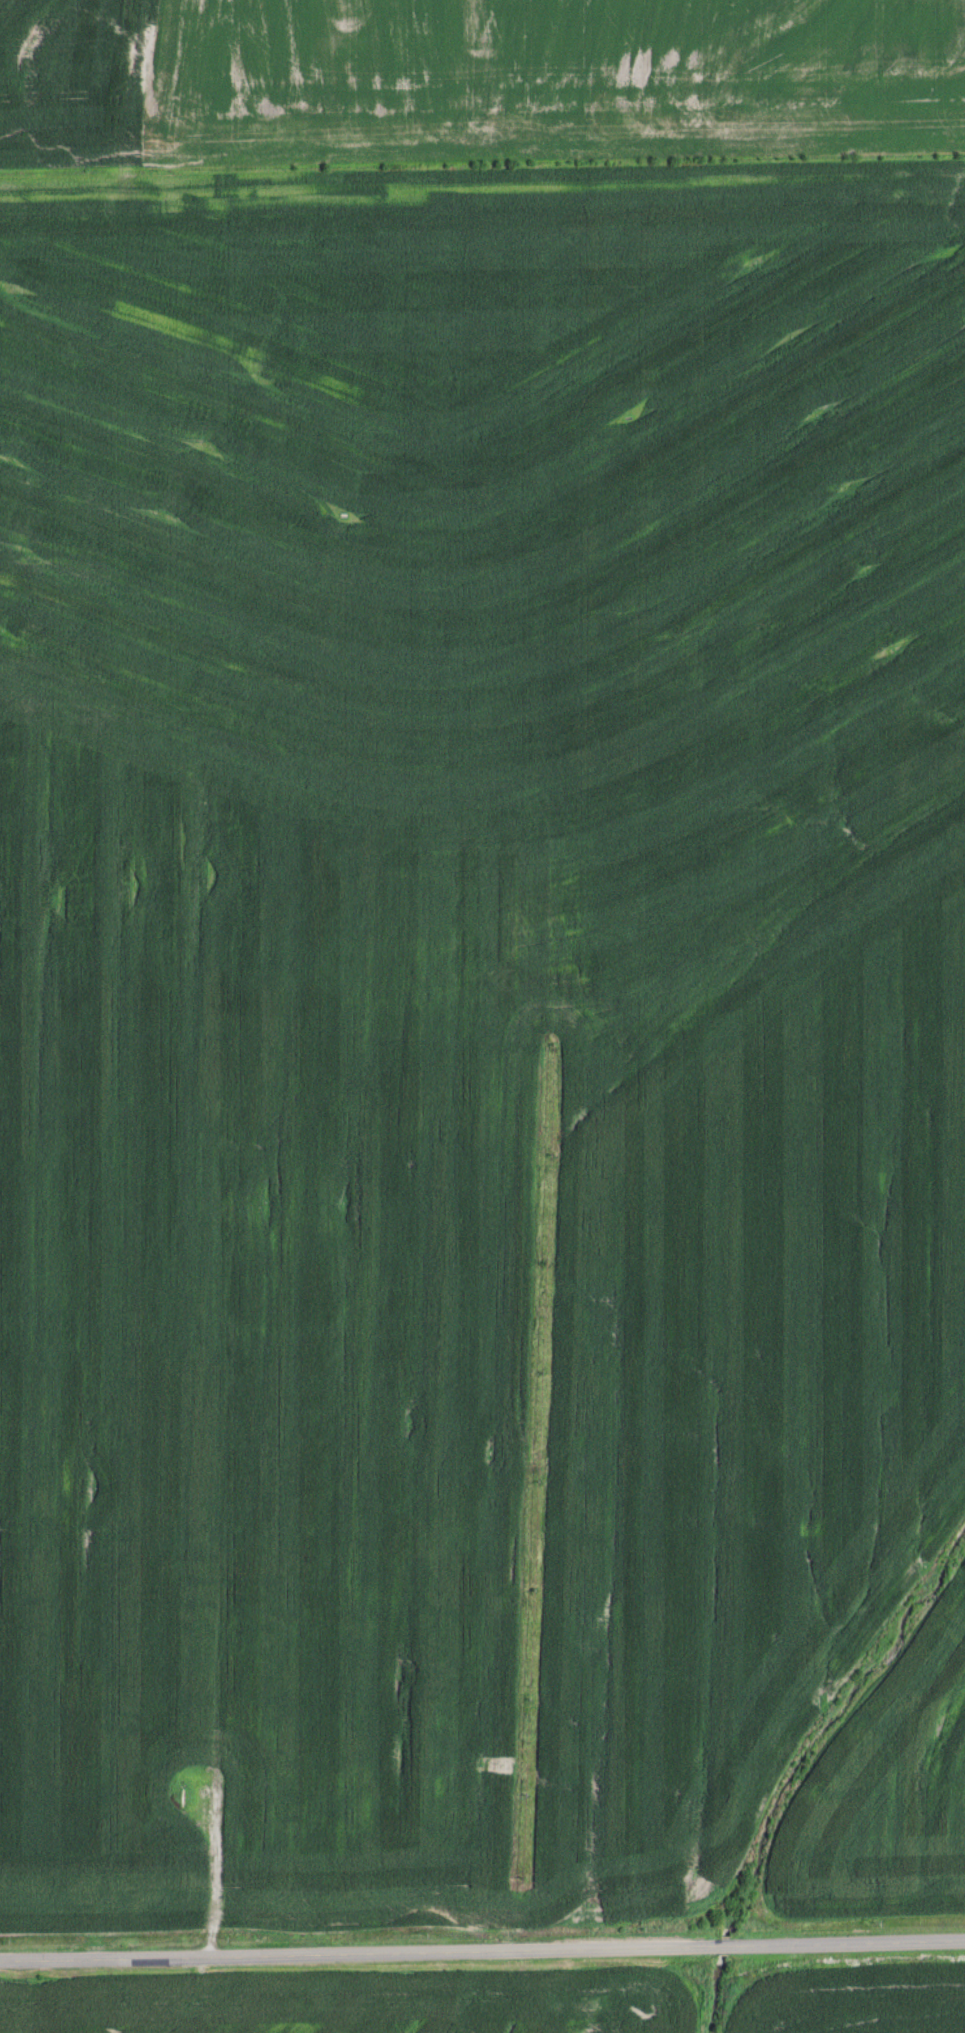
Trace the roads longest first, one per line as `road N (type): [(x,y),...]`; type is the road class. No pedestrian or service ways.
road 1 (secondary): [(964,1942),(0,1960)]

